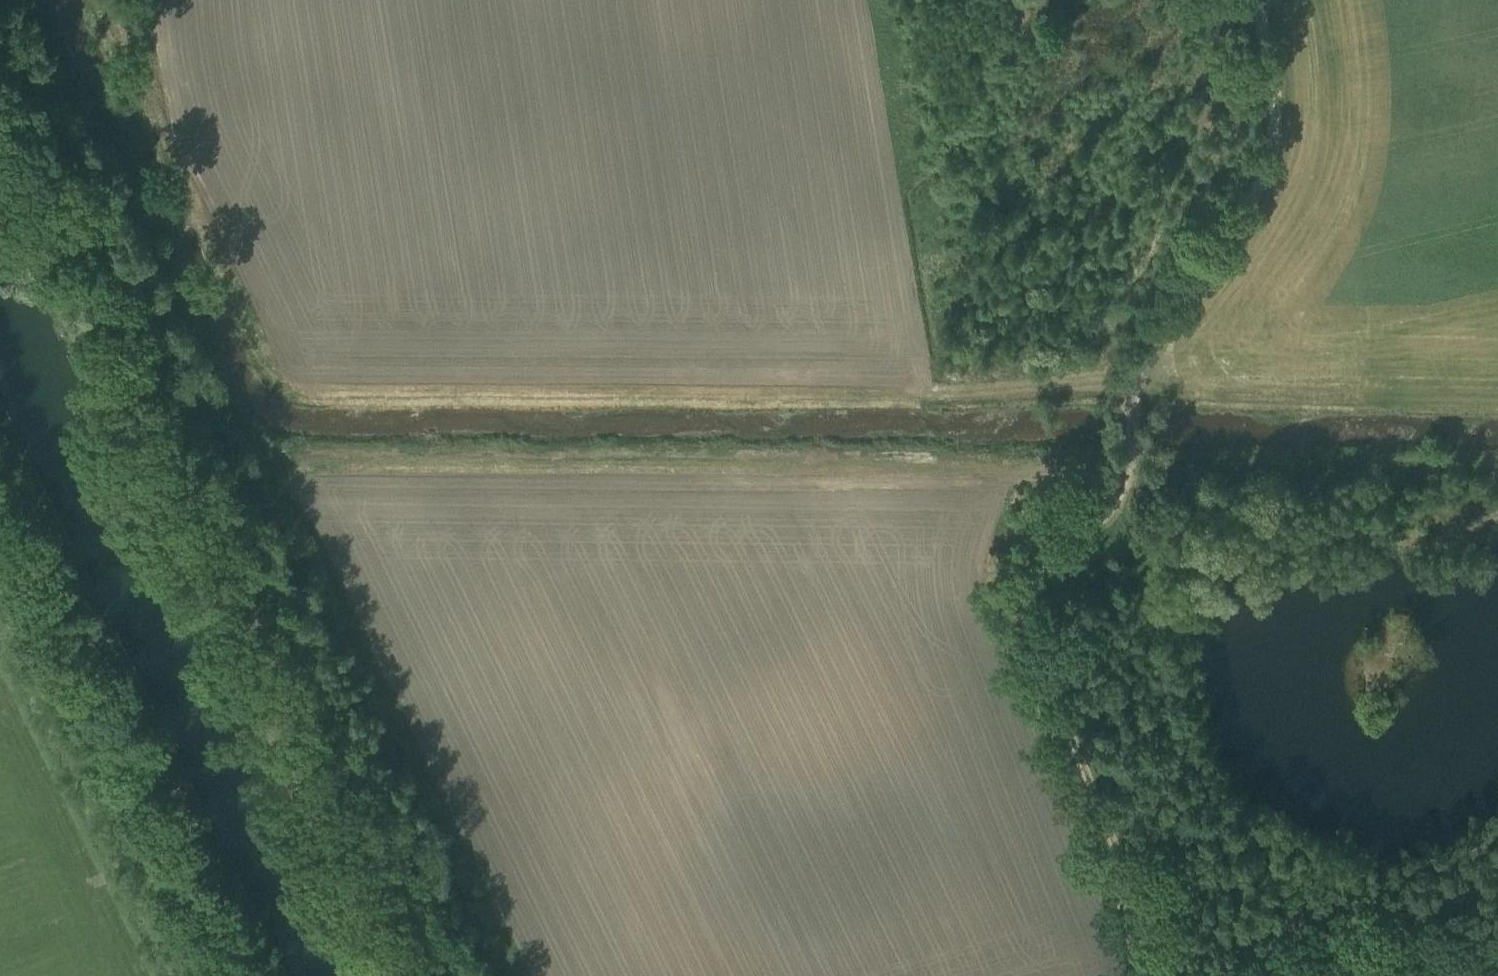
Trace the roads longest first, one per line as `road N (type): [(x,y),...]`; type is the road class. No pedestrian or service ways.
road 1 (track): [(1174,975),(1087,756),(1032,586),(1036,567),(1118,504),(1134,446),(1140,364),(1263,172),(1276,138),(1277,98),(1260,0)]
road 2 (track): [(267,975),(0,435)]

